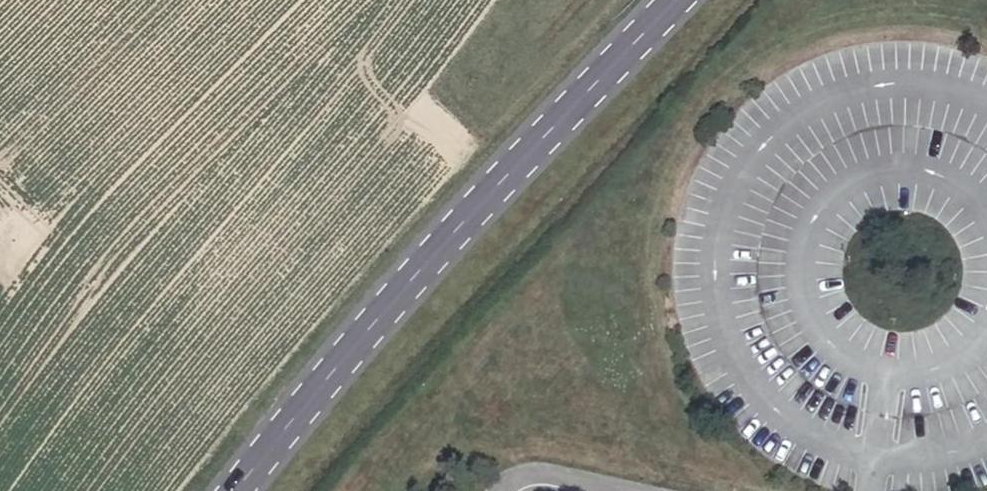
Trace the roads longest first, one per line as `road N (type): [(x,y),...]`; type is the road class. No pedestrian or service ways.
road 1 (primary): [(250,490),(678,0)]
road 2 (unclassified): [(525,476),(563,469),(647,490)]

